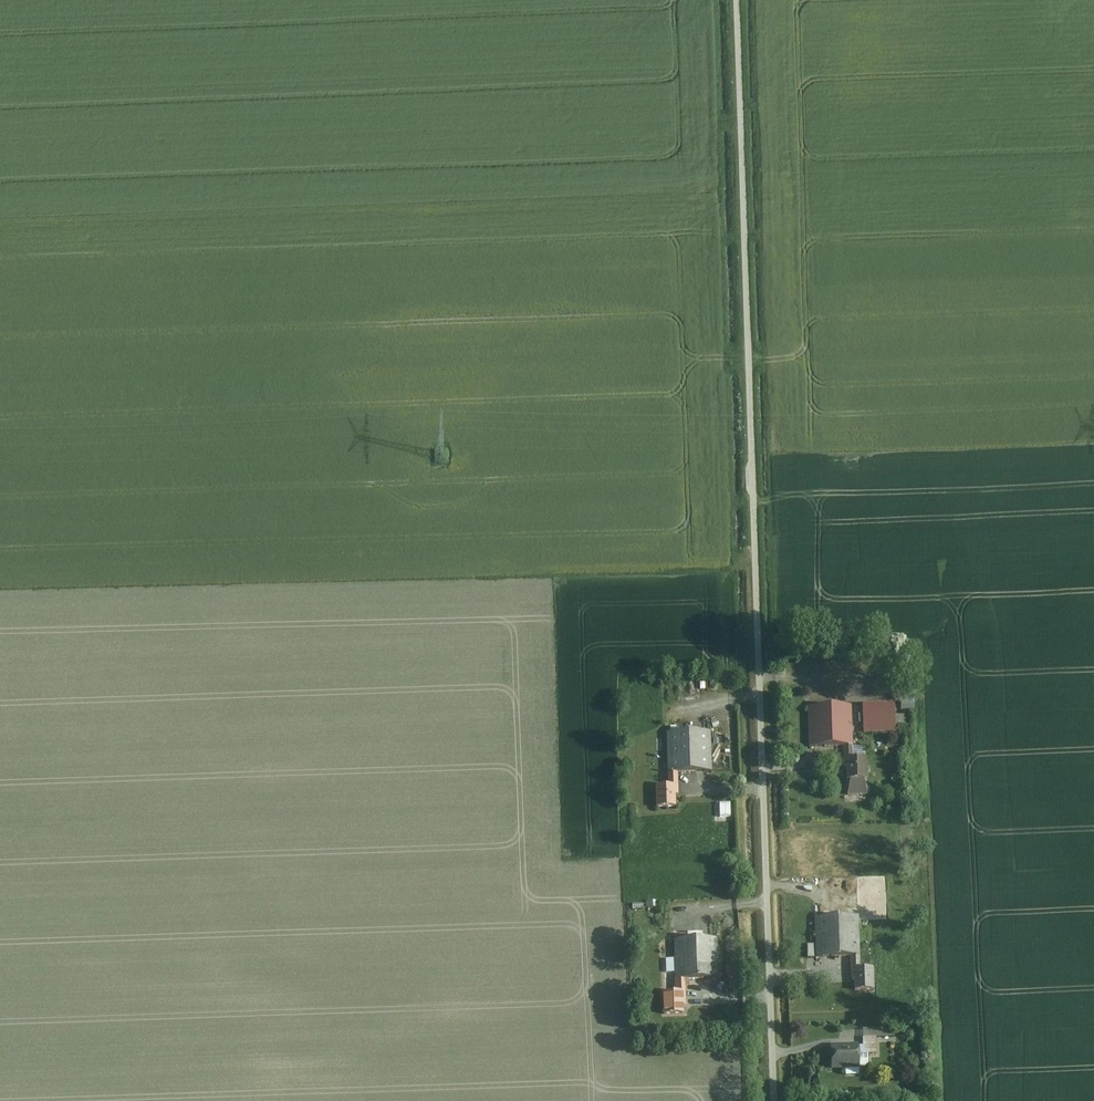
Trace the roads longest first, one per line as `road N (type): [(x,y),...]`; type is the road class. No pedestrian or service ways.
road 1 (unclassified): [(775,1100),(735,0)]

